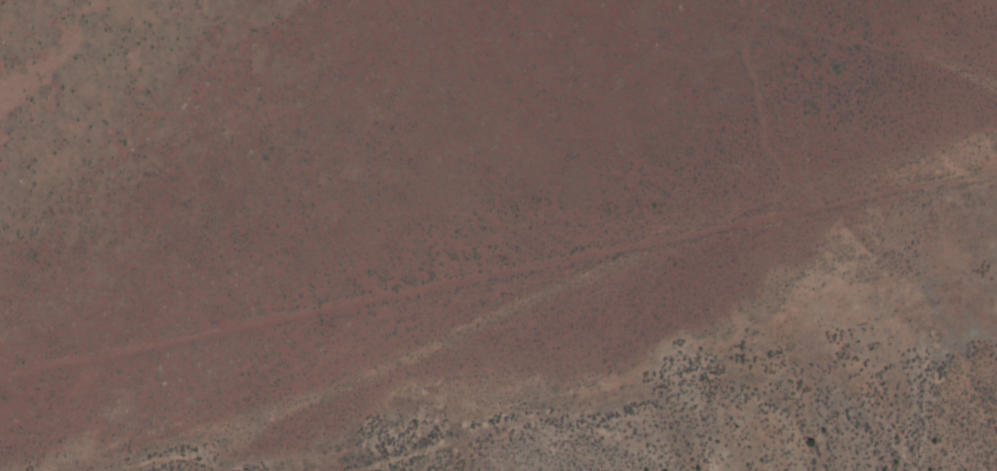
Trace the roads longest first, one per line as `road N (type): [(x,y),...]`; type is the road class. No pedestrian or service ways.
road 1 (residential): [(0,435),(193,396),(684,255),(996,177)]

